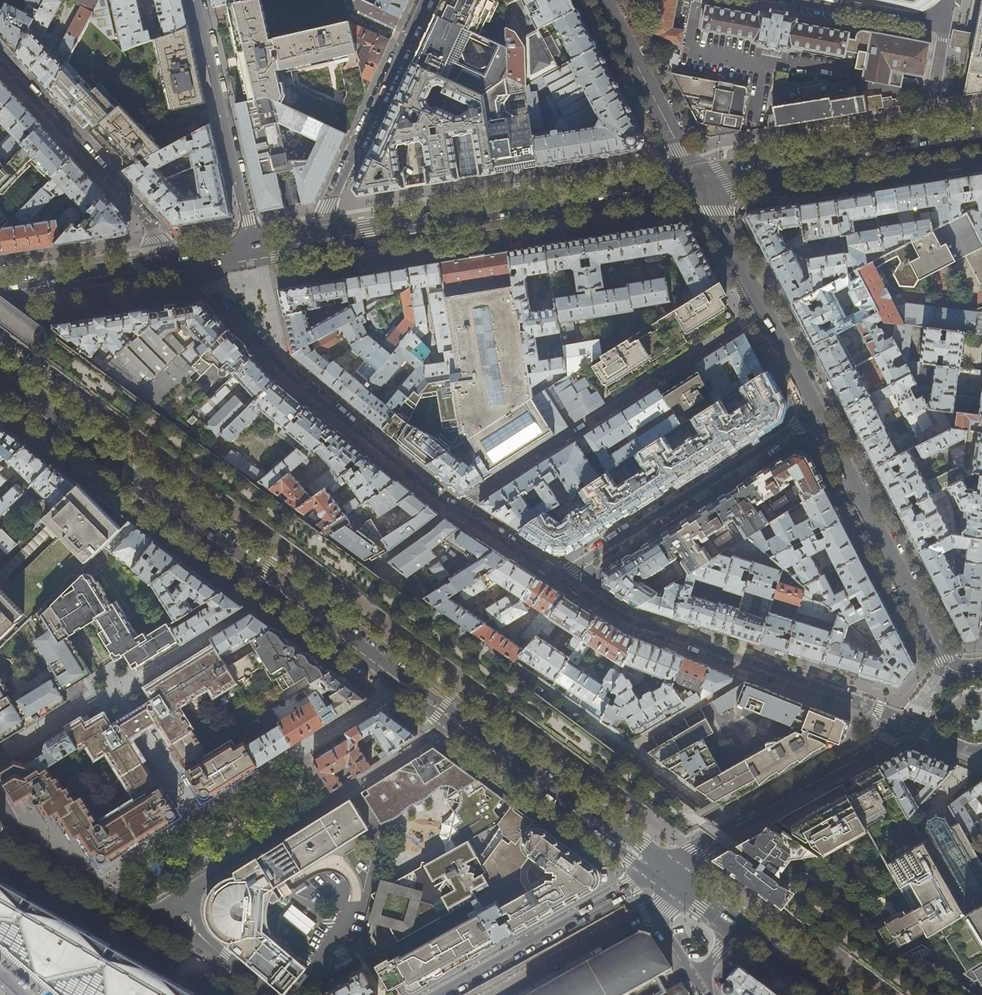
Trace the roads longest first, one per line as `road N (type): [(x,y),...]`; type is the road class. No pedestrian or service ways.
road 1 (secondary): [(0,382),(454,721)]
road 2 (secondary): [(311,242),(693,179)]
road 3 (residential): [(909,723),(620,617),(561,578)]
road 4 (residential): [(763,314),(451,510)]
road 5 (residential): [(451,510),(285,375),(186,263)]
road 6 (residential): [(454,721),(182,899)]
road 7 (residential): [(981,669),(950,673),(816,416)]
road 8 (residential): [(816,416),(561,578)]
road 9 (secondary): [(693,179),(981,132)]
road 10 (residential): [(660,872),(909,723)]
road 11 (residential): [(0,62),(186,263)]
road 12 (residential): [(311,242),(425,0)]
road 13 (residential): [(253,252),(197,0)]
road 14 (secondary): [(454,721),(660,872)]
road 15 (tertiary): [(438,994),(660,872)]
road 16 (residential): [(599,0),(693,179)]
road 17 (secondary): [(0,294),(186,263)]
road 18 (residential): [(763,314),(693,179)]
road 19 (residential): [(561,578),(451,510)]
road 20 (residential): [(94,880),(24,838),(0,797)]

